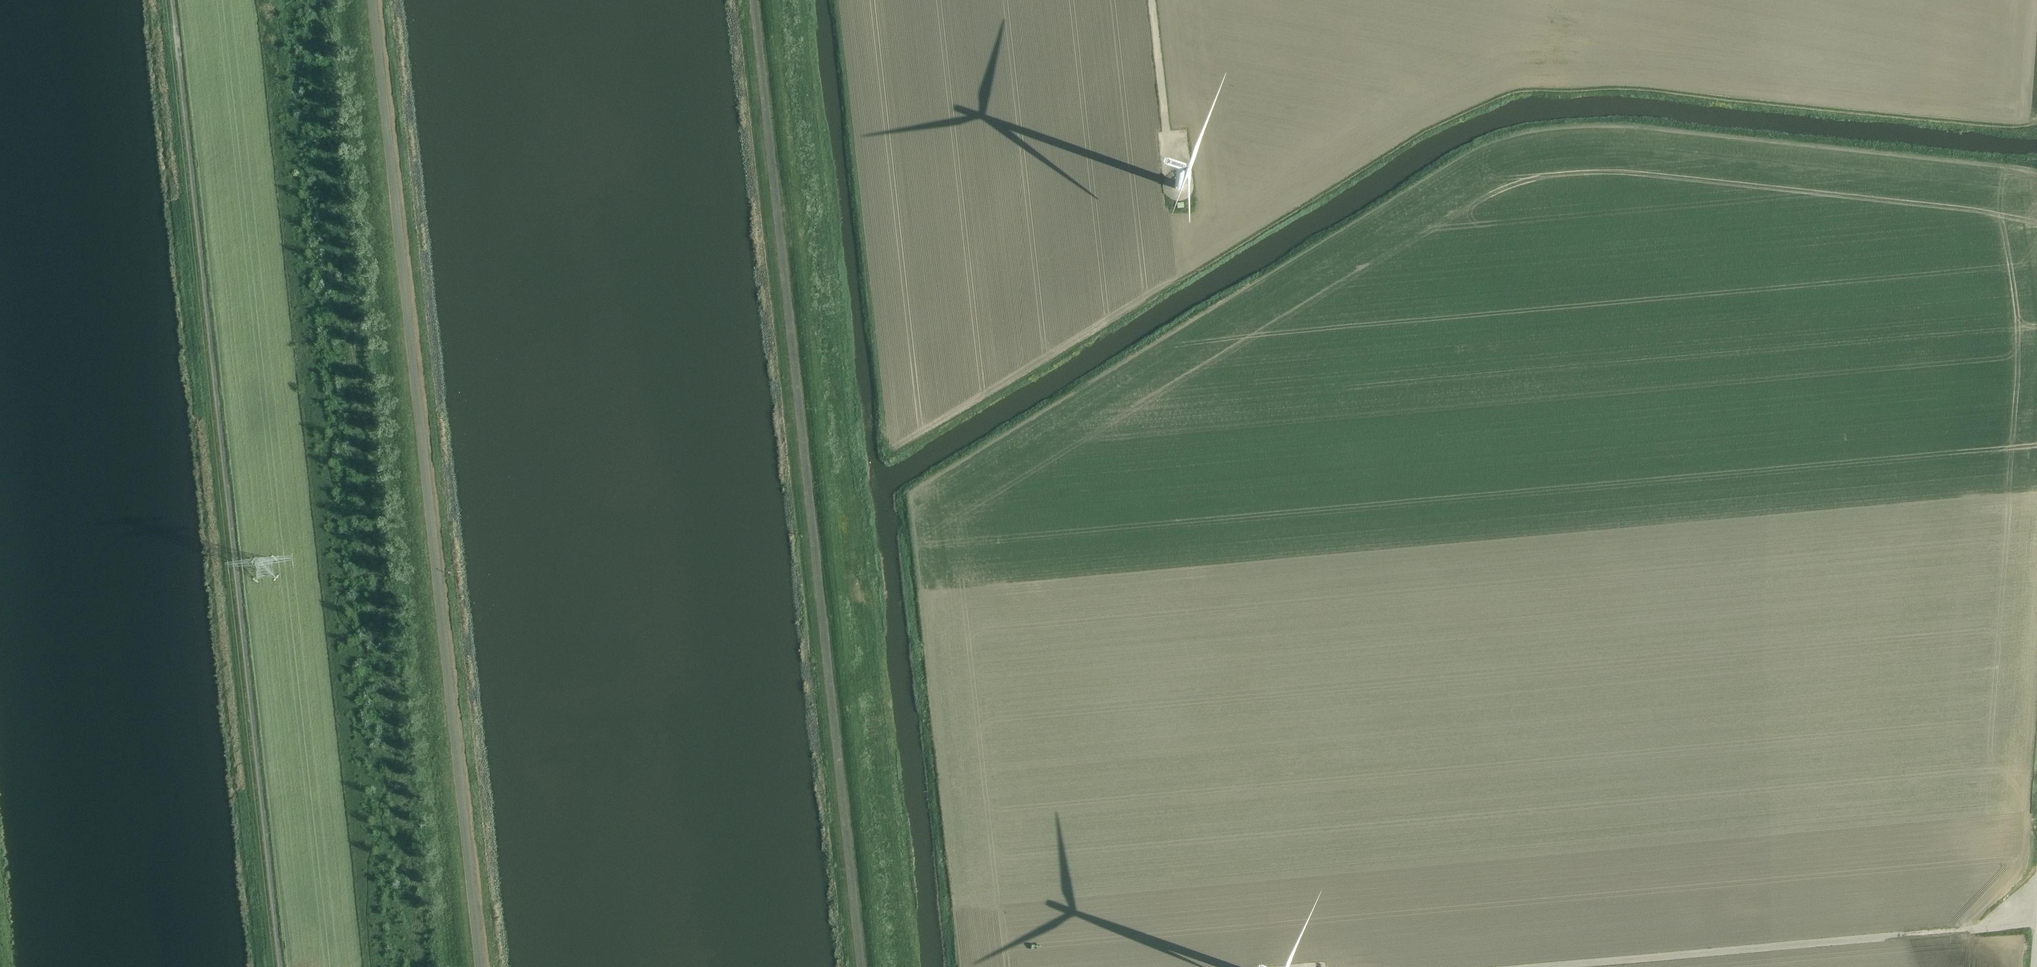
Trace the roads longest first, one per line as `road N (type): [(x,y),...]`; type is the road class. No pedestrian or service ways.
road 1 (unclassified): [(281,966),(173,0)]
road 2 (unclassified): [(862,966),(755,0)]

